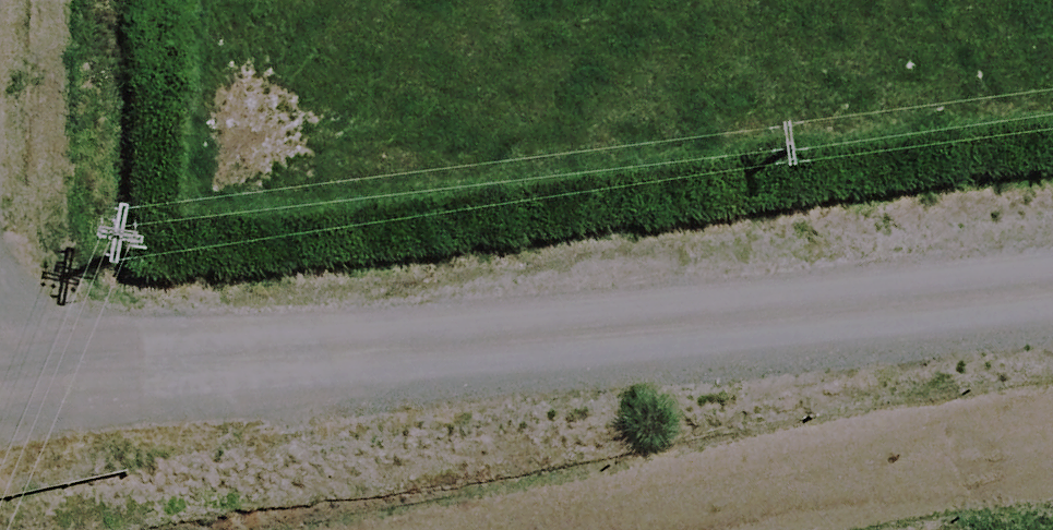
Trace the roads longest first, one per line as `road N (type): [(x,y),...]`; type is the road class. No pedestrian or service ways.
road 1 (unclassified): [(1052,274),(0,414)]
road 2 (track): [(674,529),(1052,466)]

